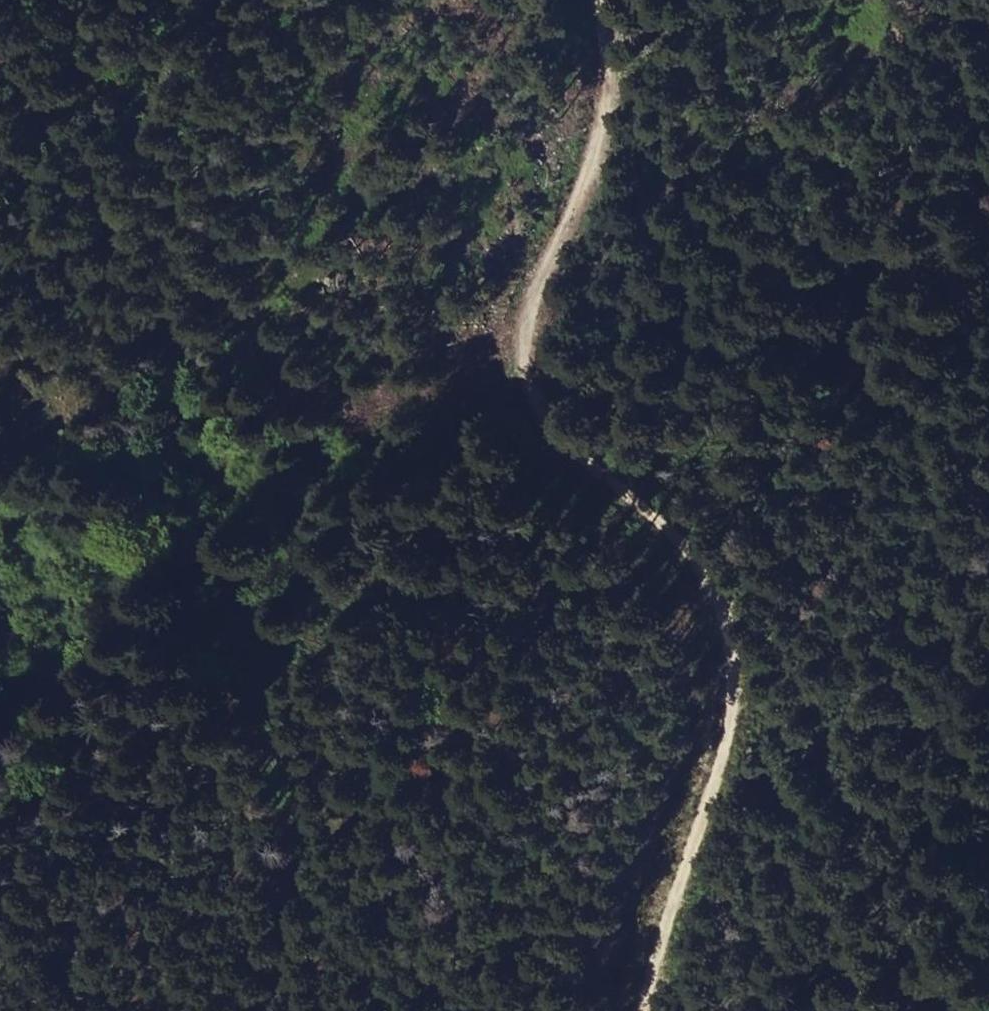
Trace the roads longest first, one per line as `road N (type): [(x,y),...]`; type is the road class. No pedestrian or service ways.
road 1 (track): [(609,0),(622,40),(574,216),(557,243),(591,463),(663,534),(753,719),(690,1010)]

